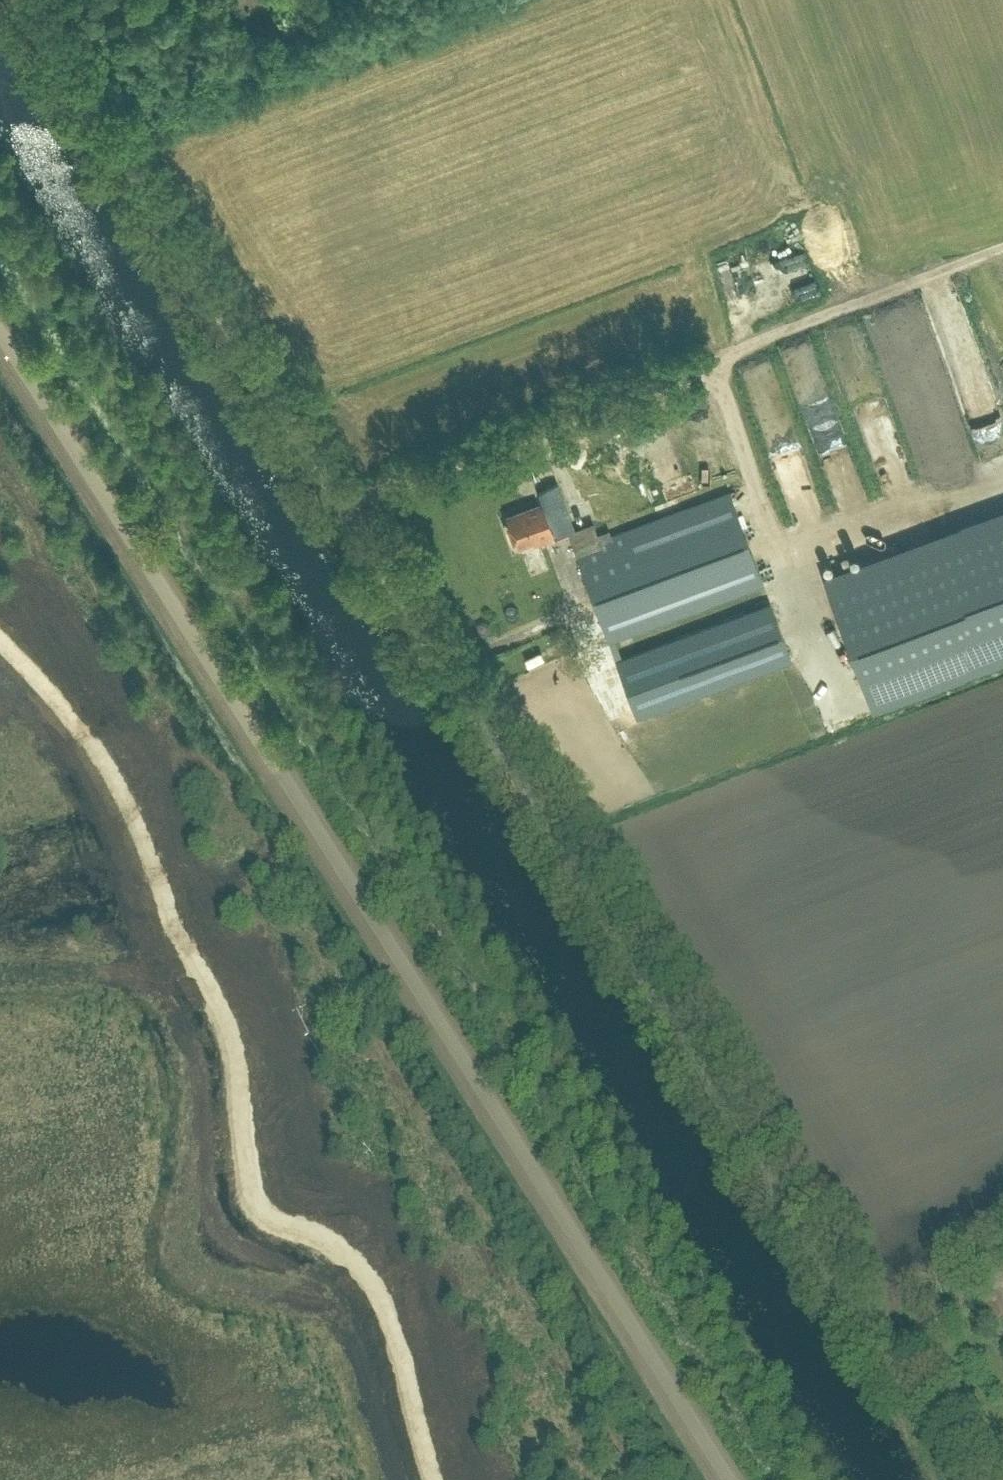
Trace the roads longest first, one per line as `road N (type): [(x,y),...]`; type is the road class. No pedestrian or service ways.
road 1 (unclassified): [(22,0),(958,1479)]
road 2 (unclassified): [(728,1479),(0,334)]

